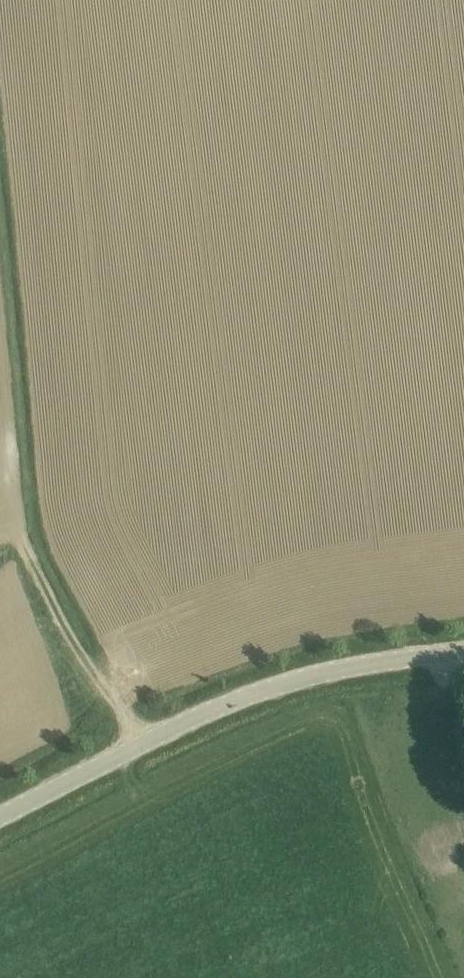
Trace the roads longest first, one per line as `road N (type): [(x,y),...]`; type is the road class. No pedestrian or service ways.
road 1 (tertiary): [(0,817),(238,698),(316,673),(463,650)]

